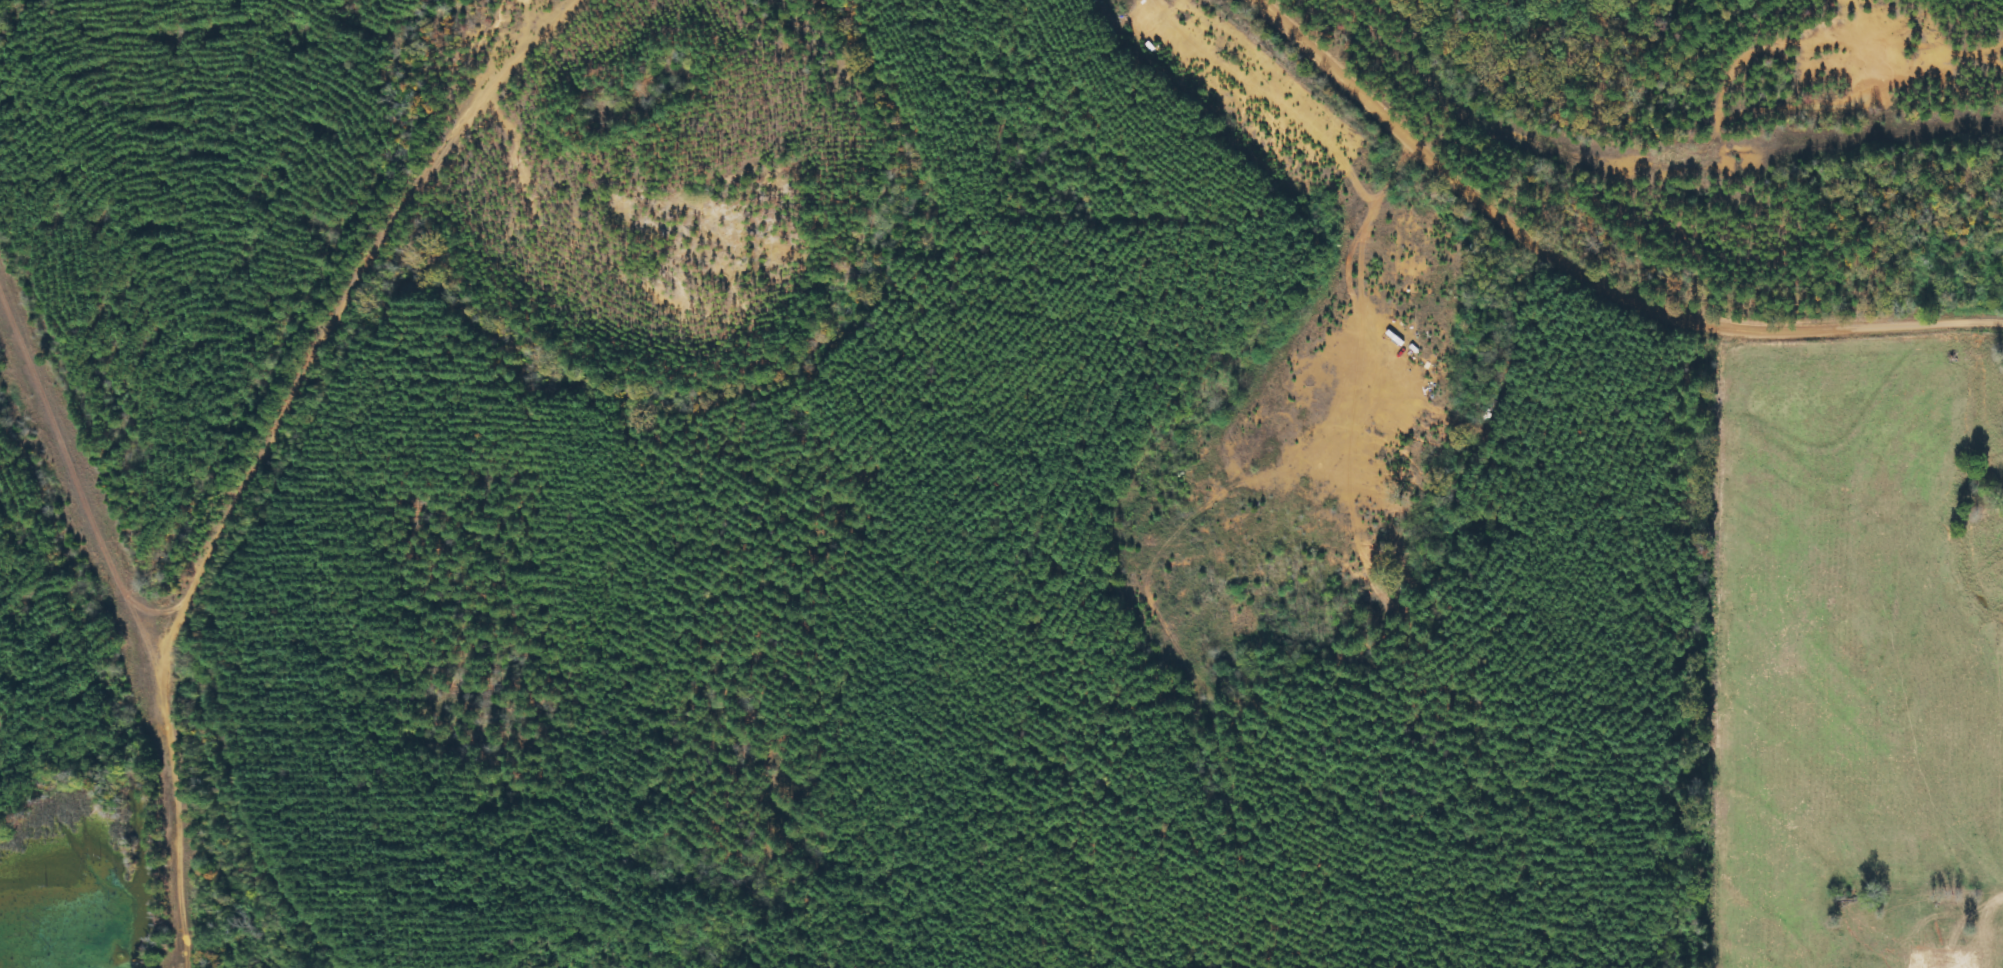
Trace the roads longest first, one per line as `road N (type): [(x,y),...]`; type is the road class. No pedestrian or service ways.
road 1 (residential): [(2002,324),(1755,331),(1693,322),(1626,299),(1529,237),(1256,0)]

